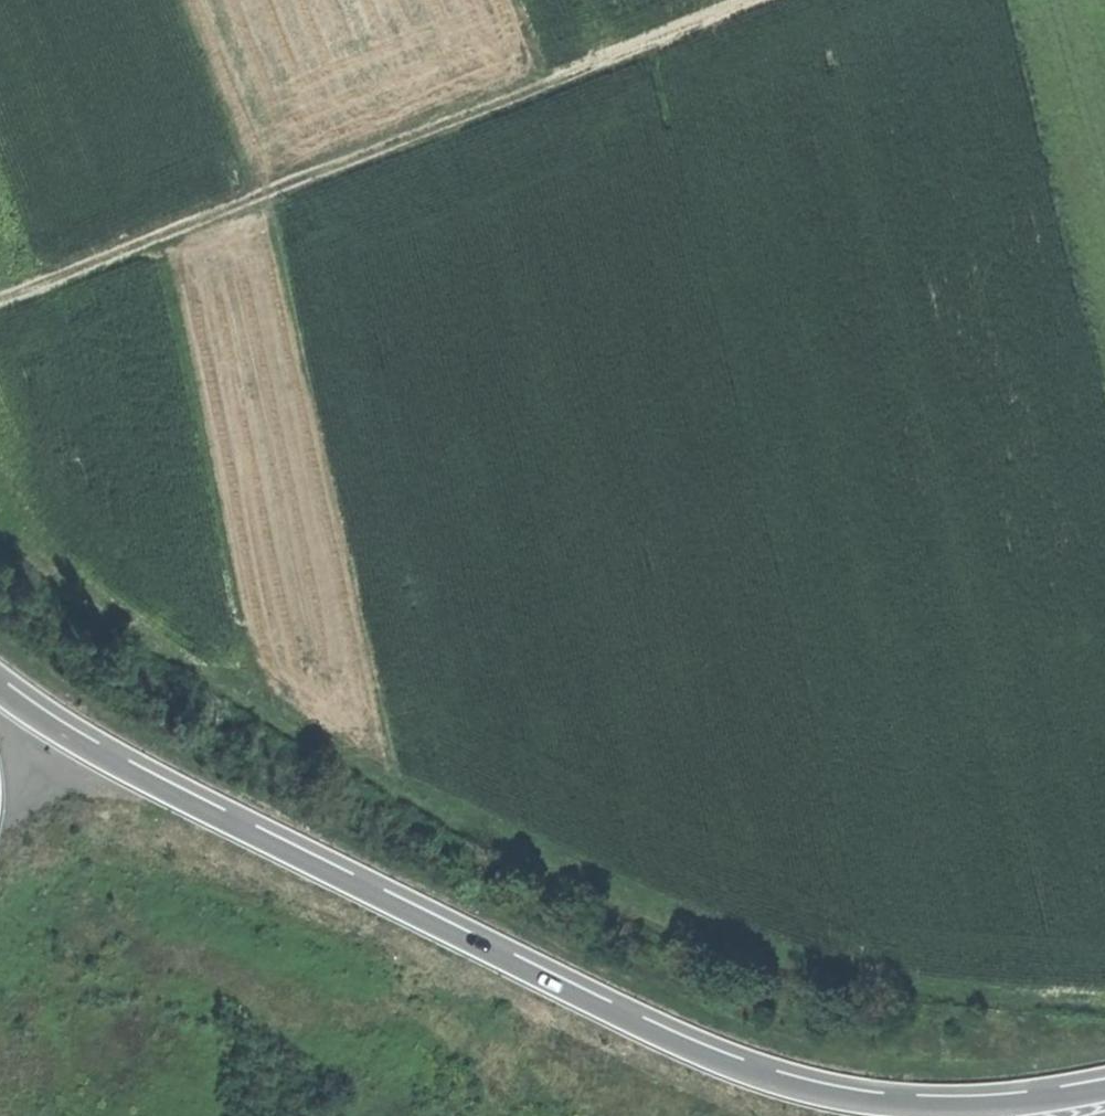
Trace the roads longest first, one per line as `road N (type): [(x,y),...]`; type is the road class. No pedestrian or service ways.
road 1 (trunk): [(1104,1088),(897,1102),(827,1094),(752,1072),(615,1014),(288,846),(71,732),(0,681)]
road 2 (track): [(0,294),(756,0)]

